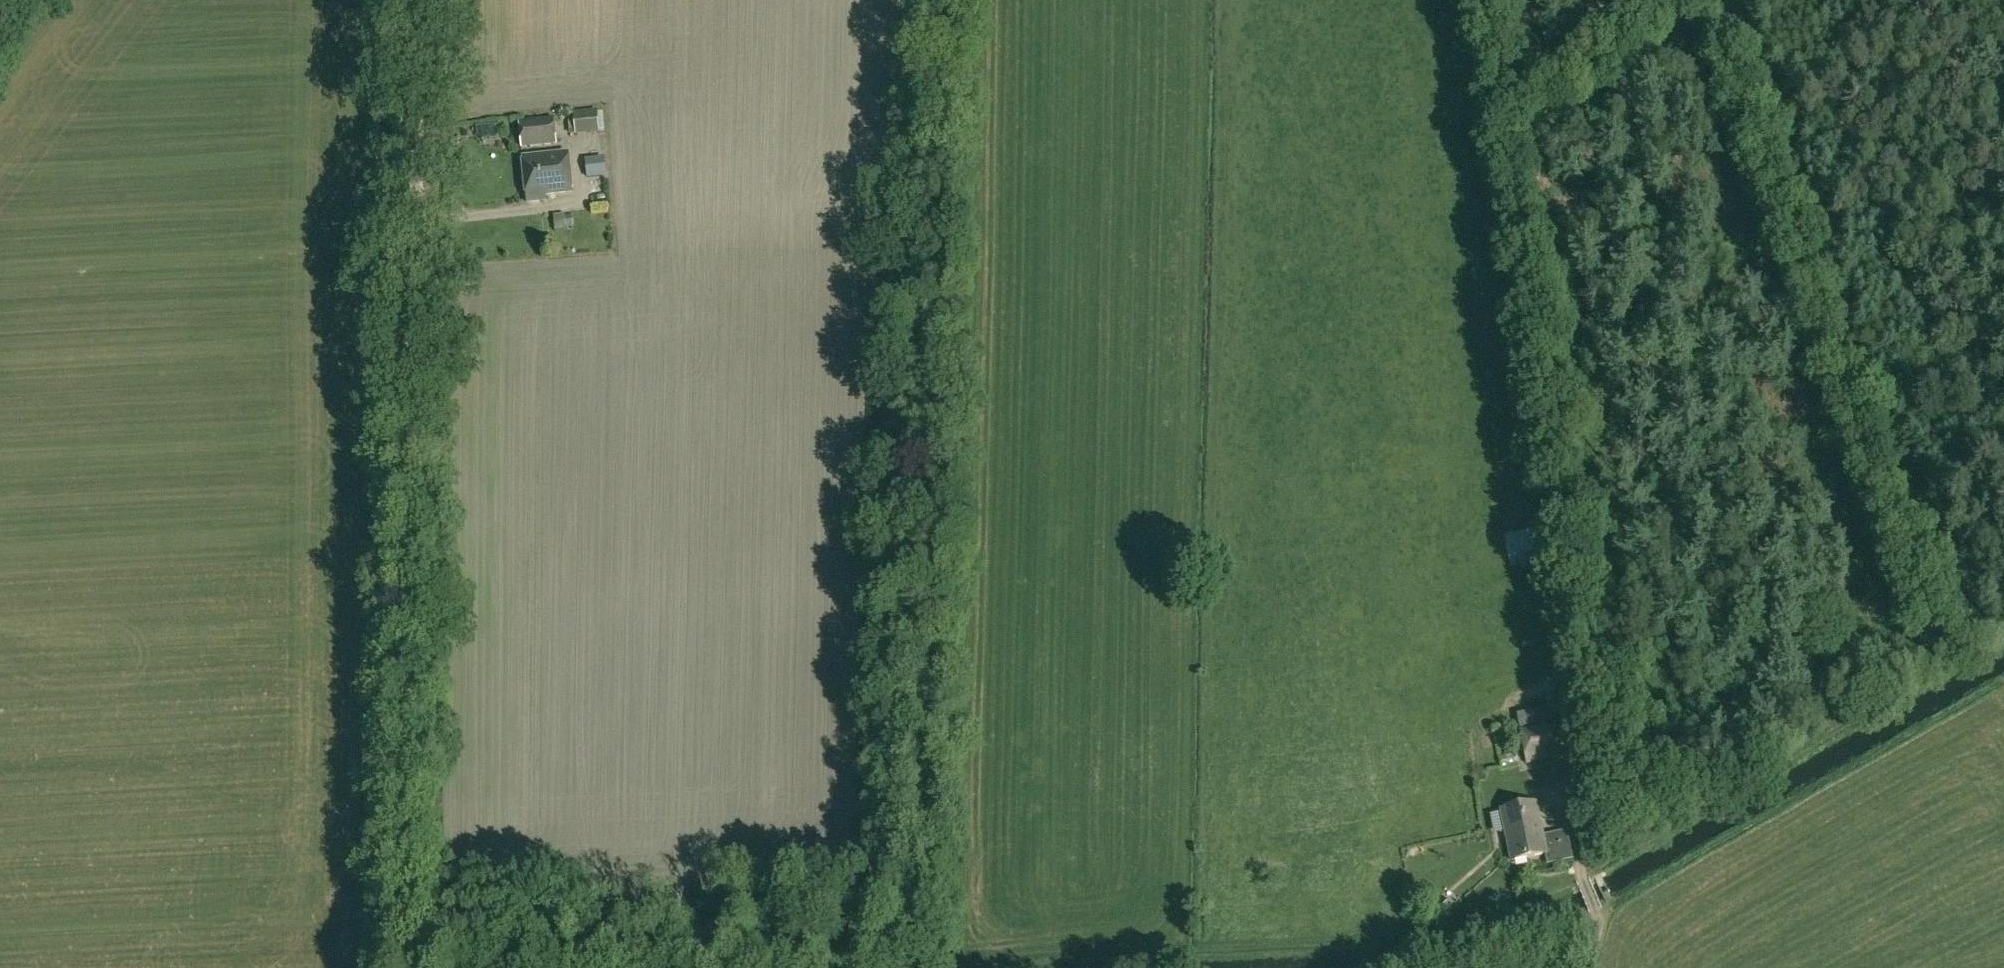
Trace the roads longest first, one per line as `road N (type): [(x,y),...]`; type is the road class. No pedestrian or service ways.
road 1 (track): [(423,0),(410,967)]
road 2 (track): [(1678,0),(1896,521)]

